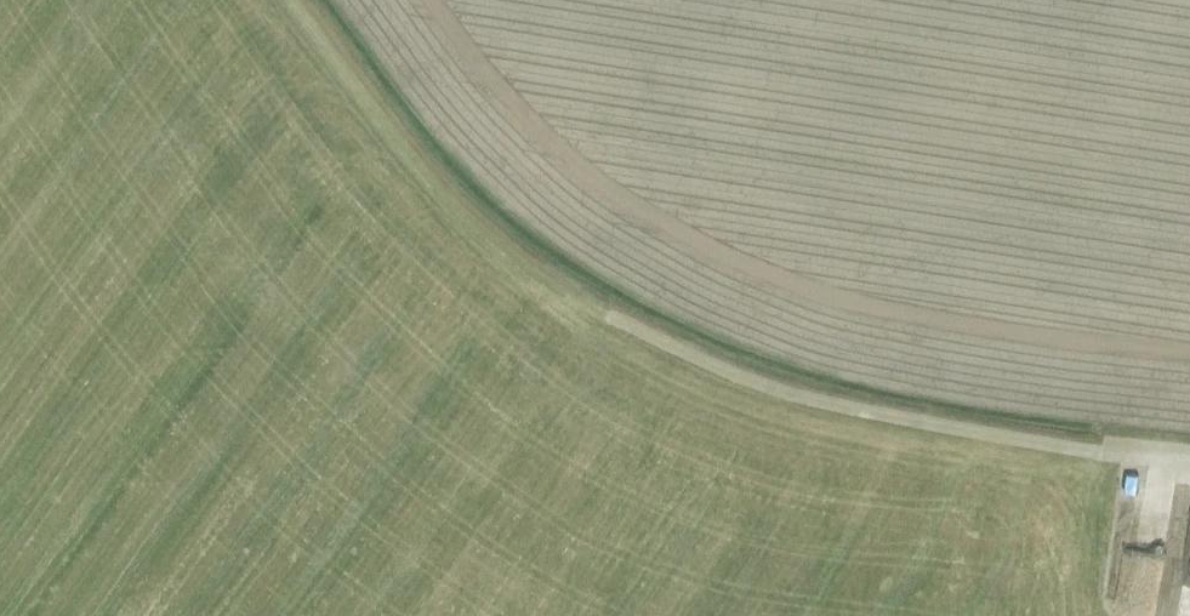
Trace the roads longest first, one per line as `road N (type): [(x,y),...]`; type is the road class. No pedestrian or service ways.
road 1 (track): [(1189,459),(988,432),(774,387),(608,313)]

